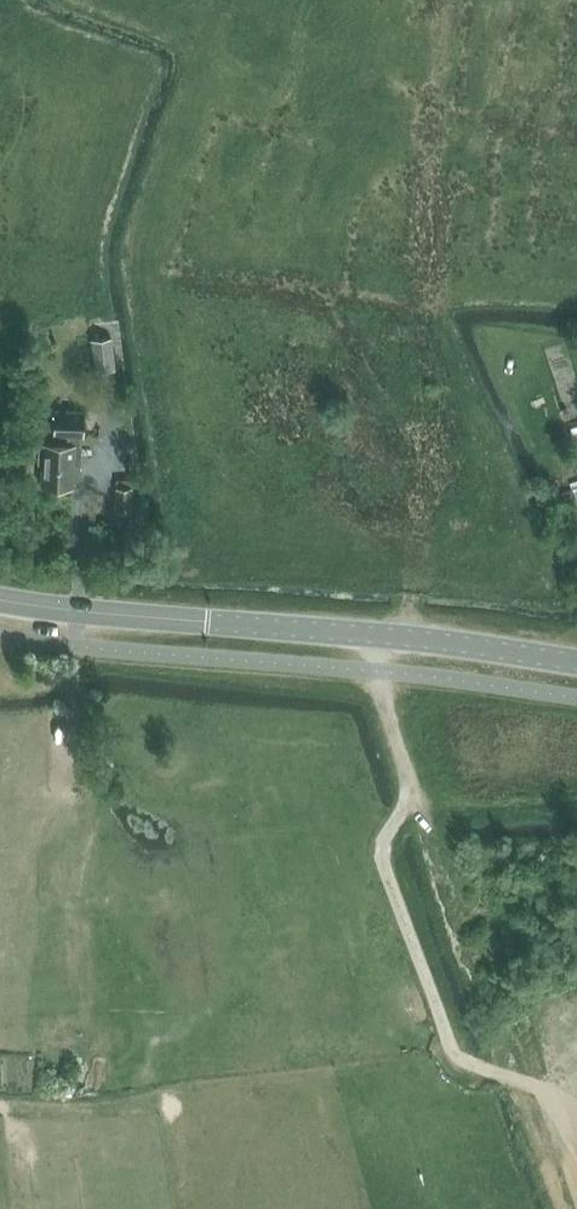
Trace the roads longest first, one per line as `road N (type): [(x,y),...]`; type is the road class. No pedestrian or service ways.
road 1 (tertiary): [(576,663),(426,640),(0,601)]
road 2 (track): [(509,1076),(454,1056),(381,854),(410,793),(372,670),(381,636)]
road 3 (track): [(509,1076),(557,1208)]

